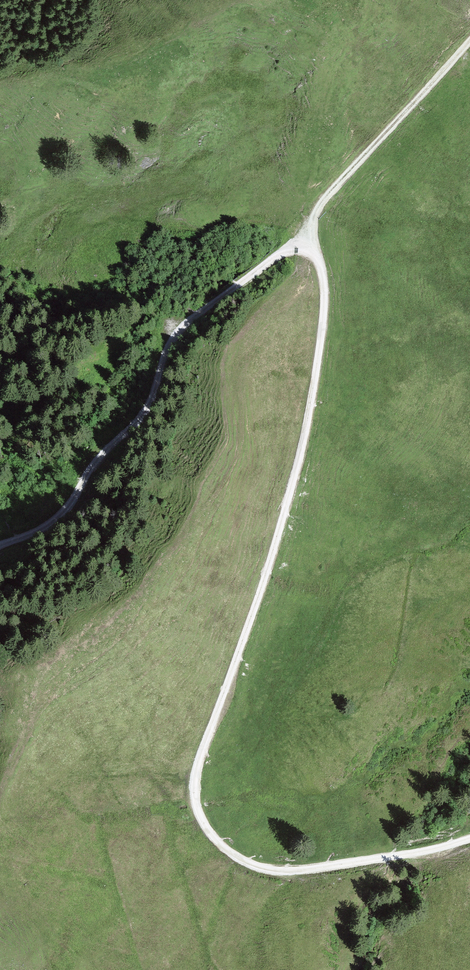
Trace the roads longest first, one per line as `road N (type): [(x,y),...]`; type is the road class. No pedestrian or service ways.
road 1 (track): [(469,838),(301,870),(265,869),(234,856),(209,834),(194,785),(304,435),(324,298),(307,241),(312,219),(469,40)]
road 2 (track): [(307,241),(170,334),(143,416),(82,475),(52,521),(0,544)]

